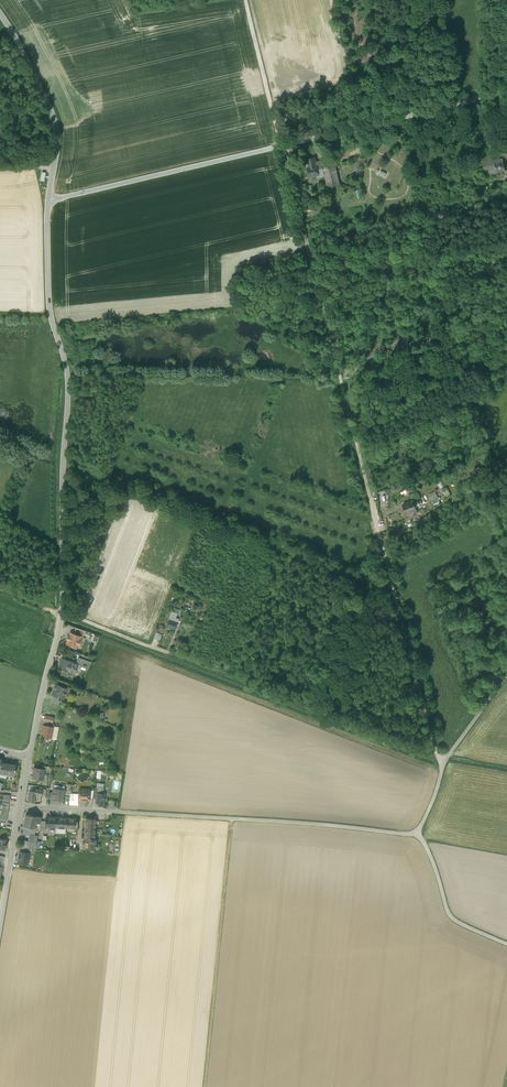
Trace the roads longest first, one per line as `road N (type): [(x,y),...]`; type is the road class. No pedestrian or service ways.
road 1 (unclassified): [(442,772),(282,147)]
road 2 (unclassified): [(62,612),(67,368),(49,294),(48,199)]
road 3 (unclassified): [(19,806),(419,836)]
road 4 (track): [(439,760),(168,653)]
road 5 (unclassified): [(48,199),(282,147)]
road 6 (unclassified): [(282,147),(506,94)]
road 7 (unclassified): [(48,199),(57,133),(0,13)]
road 8 (unclassified): [(282,147),(247,0)]
road 9 (unclassified): [(28,759),(62,612)]
road 10 (unclassified): [(419,836),(448,915),(506,944)]

